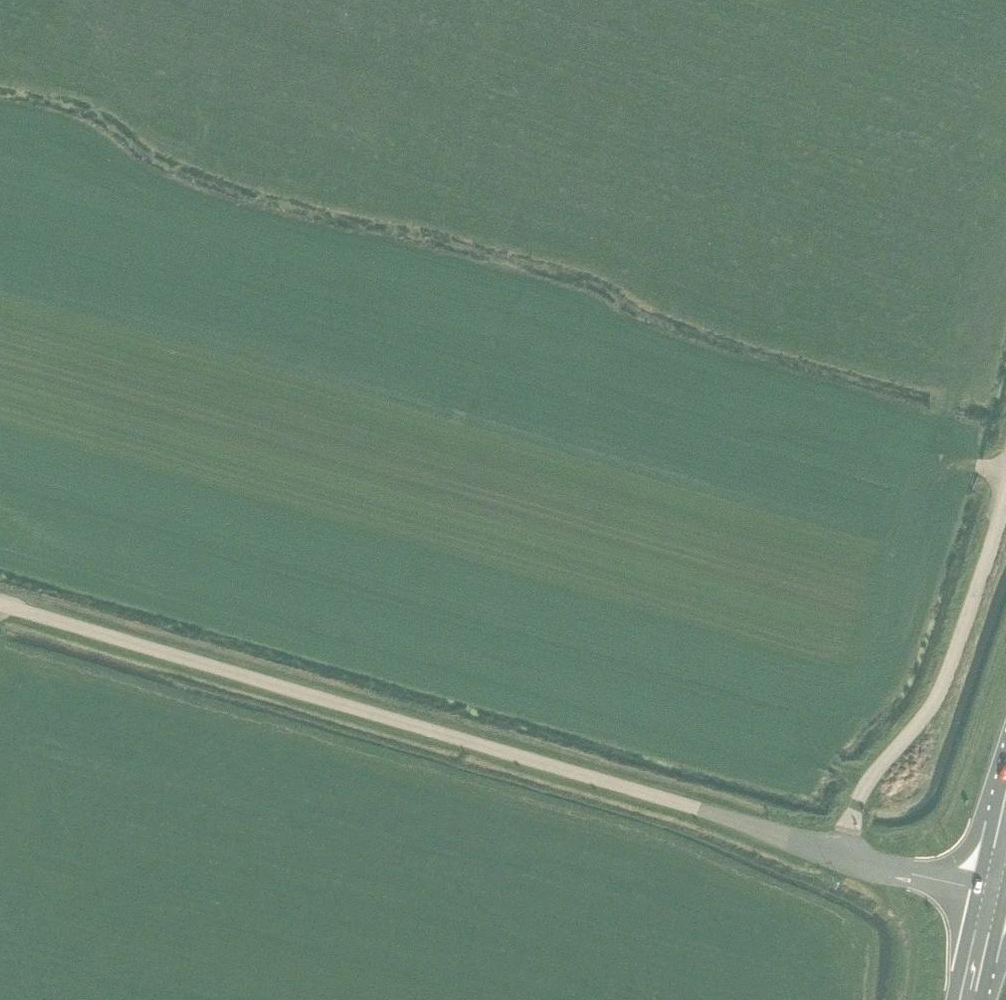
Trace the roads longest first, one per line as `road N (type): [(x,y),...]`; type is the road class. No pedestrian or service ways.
road 1 (tertiary): [(834,853),(0,603)]
road 2 (unclassified): [(834,853),(869,779),(933,705),(988,566),(1005,490)]
road 3 (tertiary): [(978,888),(834,853)]
road 4 (trunk): [(1005,766),(978,888)]

